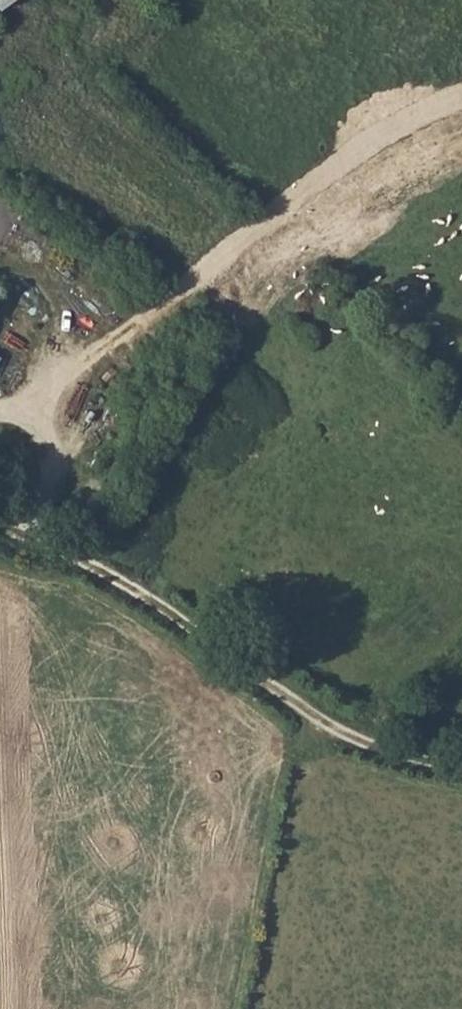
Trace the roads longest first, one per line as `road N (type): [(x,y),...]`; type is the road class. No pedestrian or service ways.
road 1 (track): [(0,529),(139,594),(333,734),(461,766)]

